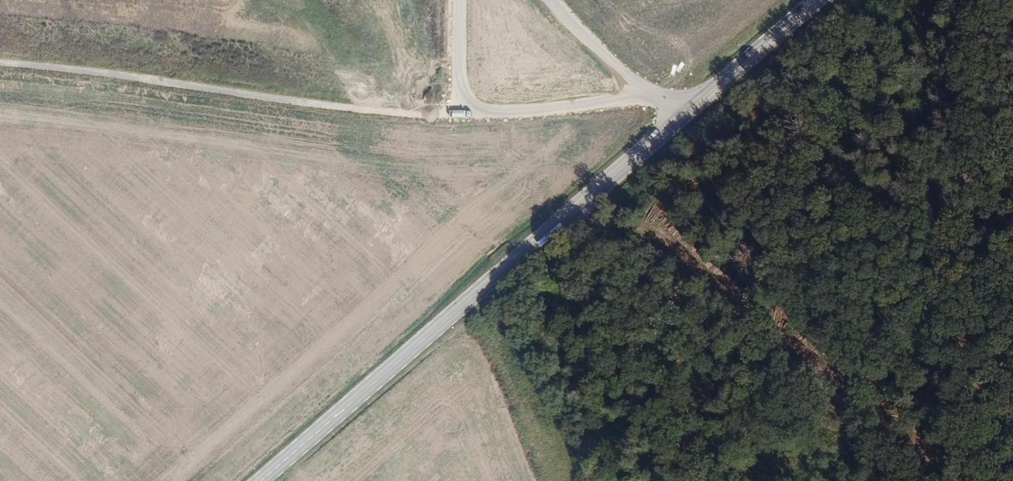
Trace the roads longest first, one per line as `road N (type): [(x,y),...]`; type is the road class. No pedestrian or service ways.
road 1 (primary): [(816,0),(260,480)]
road 2 (track): [(0,66),(390,114),(658,97),(682,116)]
road 3 (track): [(659,135),(649,233),(962,480)]
road 4 (track): [(658,97),(550,0)]

